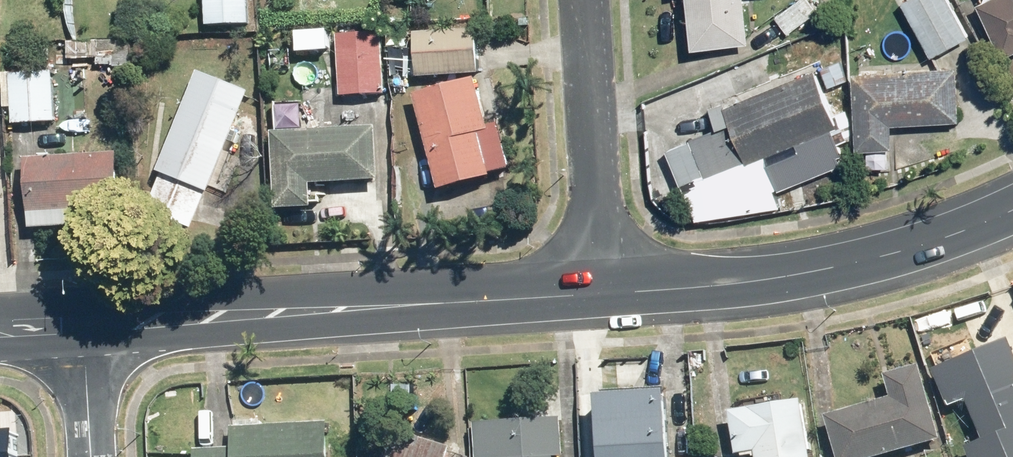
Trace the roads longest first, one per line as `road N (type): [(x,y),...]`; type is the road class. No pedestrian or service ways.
road 1 (tertiary): [(607,295),(88,322)]
road 2 (tertiary): [(1012,208),(881,258),(607,295)]
road 3 (residential): [(587,0),(607,295)]
road 4 (tertiary): [(95,456),(88,322)]

